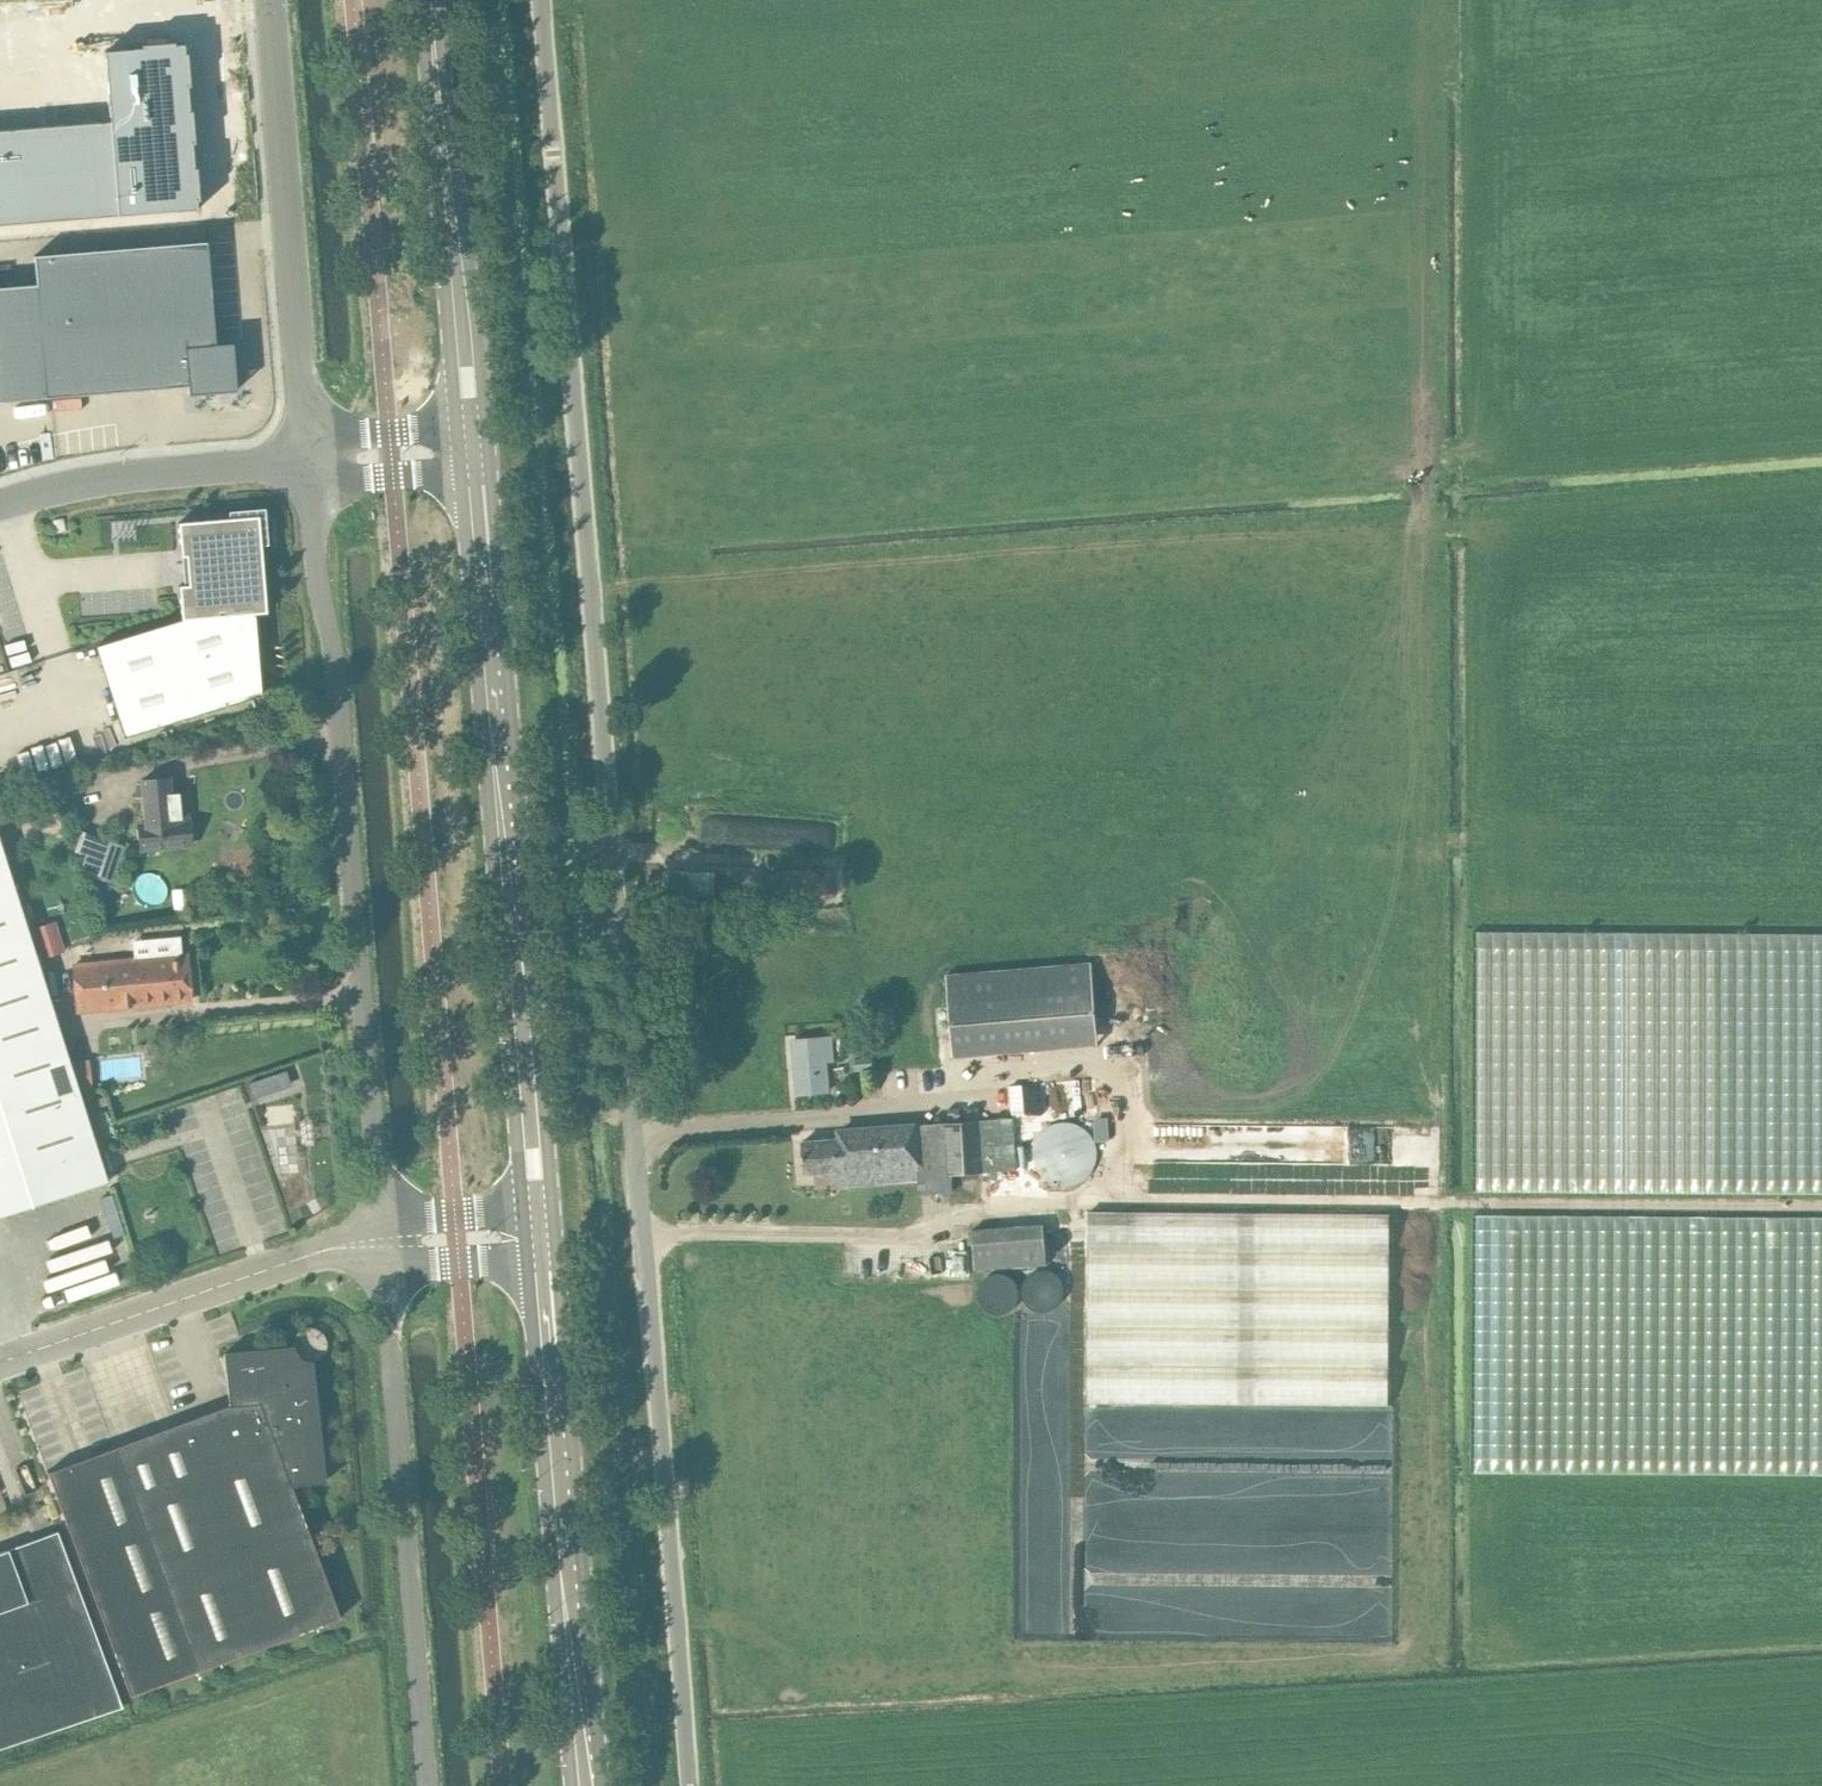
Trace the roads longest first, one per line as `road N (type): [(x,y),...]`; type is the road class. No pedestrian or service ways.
road 1 (unclassified): [(687,1785),(545,0)]
road 2 (unclassified): [(381,1241),(313,459)]
road 3 (tertiary): [(537,1201),(475,477)]
road 4 (unclassified): [(429,1785),(381,1241)]
road 5 (tertiary): [(588,1785),(543,1268)]
road 6 (unclassified): [(313,459),(273,0)]
road 7 (tertiary): [(471,419),(434,0)]
road 8 (unclassified): [(381,1241),(333,1246),(0,1361)]
road 9 (unclassified): [(313,459),(85,478),(0,503)]
road 10 (unclassified): [(381,1241),(457,1262),(543,1268)]
road 11 (unclassified): [(471,419),(386,431),(313,459)]
road 12 (unclassified): [(313,459),(389,475),(475,477)]
road 13 (unclassified): [(537,1201),(453,1215),(381,1241)]
road 14 (track): [(743,859),(613,851)]

